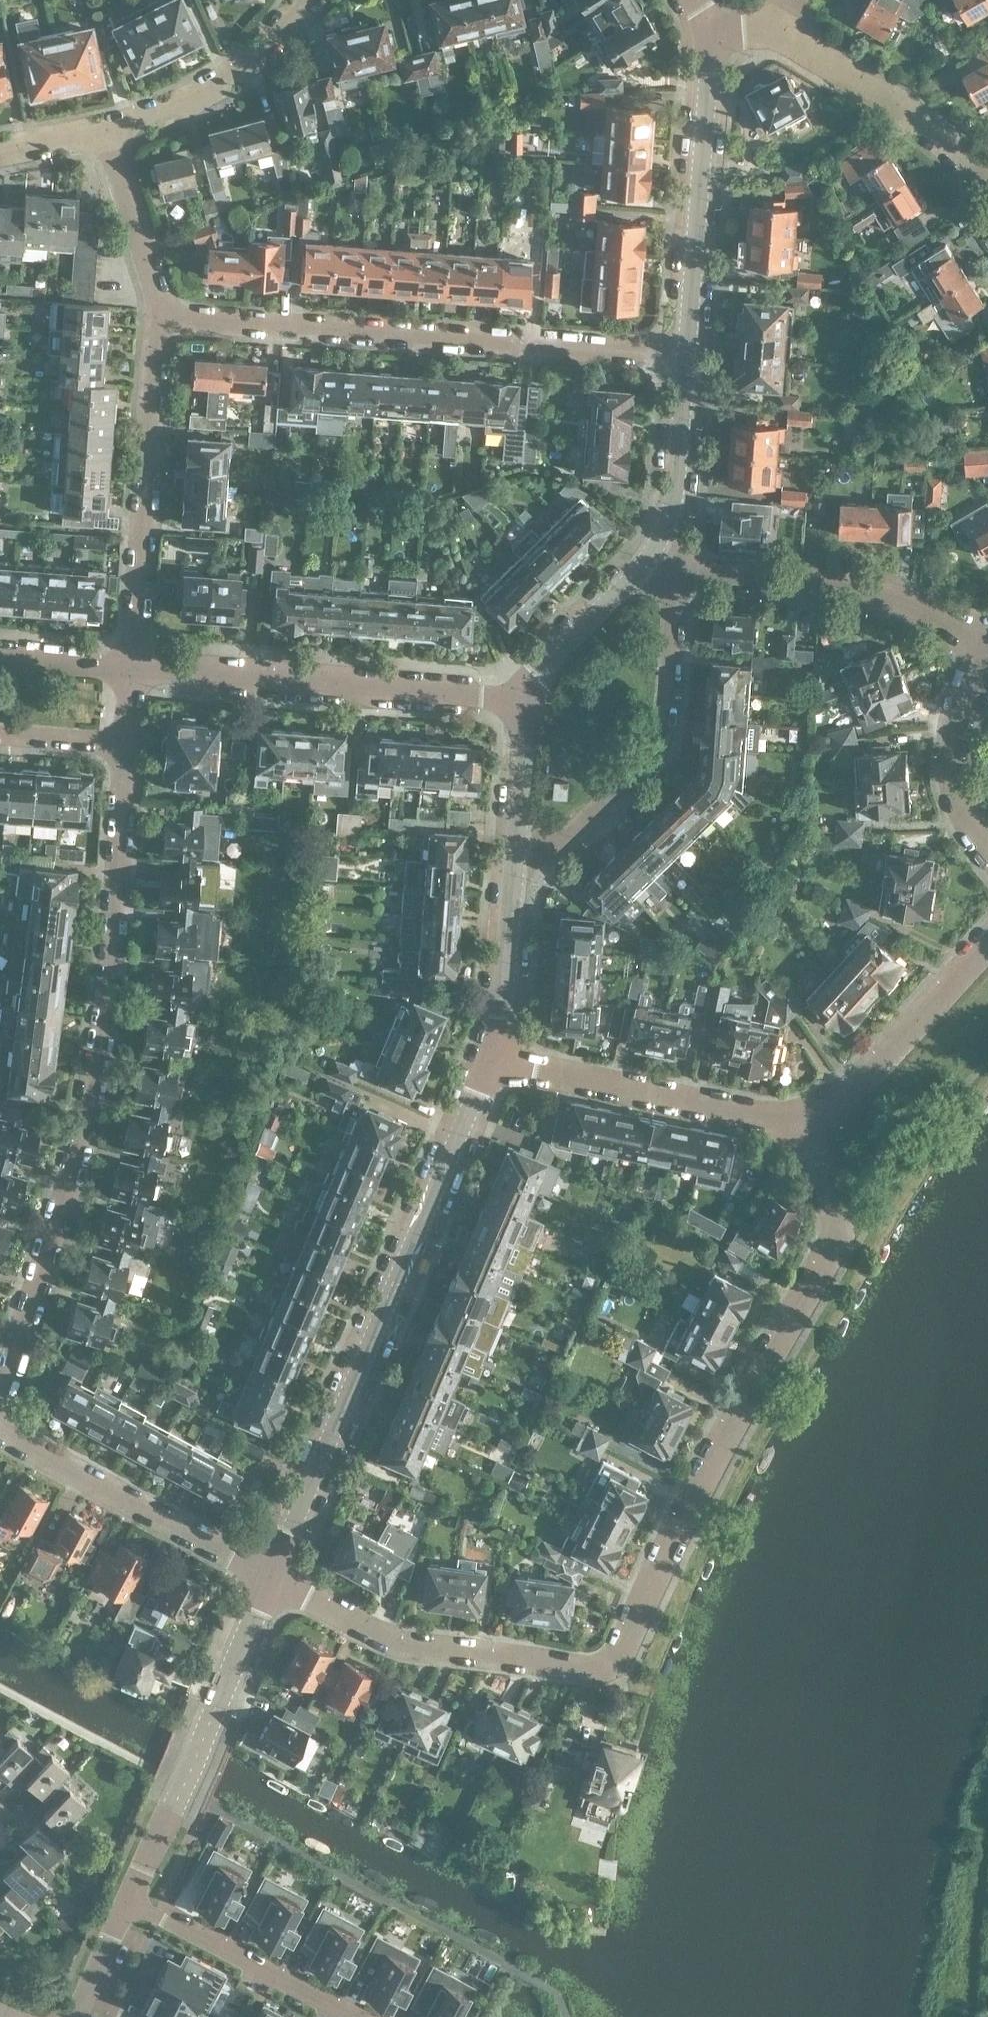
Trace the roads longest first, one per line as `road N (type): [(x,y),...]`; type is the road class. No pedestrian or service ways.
road 1 (residential): [(0,1390),(89,1109),(114,935),(125,737)]
road 2 (residential): [(616,1651),(834,1242),(829,1175),(808,1116)]
road 3 (residential): [(269,1571),(492,1054)]
road 4 (residential): [(687,353),(161,317)]
road 5 (residential): [(521,694),(137,666)]
road 6 (residential): [(616,1651),(594,1666),(416,1644),(269,1571)]
road 7 (residential): [(516,875),(575,841),(666,758),(675,732),(683,581)]
road 8 (residential): [(129,1901),(269,1571)]
road 9 (residential): [(137,666),(161,317)]
road 10 (residential): [(687,353),(715,20)]
road 11 (residential): [(808,1116),(765,1116),(492,1054)]
road 12 (residential): [(981,640),(842,587),(750,577),(683,581)]
road 13 (residential): [(269,1571),(0,1428)]
road 14 (residential): [(808,1116),(891,1048),(987,940)]
road 15 (residential): [(344,2016),(129,1901)]
road 16 (residential): [(987,167),(784,33)]
road 17 (residential): [(304,0),(254,61),(204,95),(109,129)]
road 18 (residential): [(987,842),(962,792),(954,753),(981,640)]
road 19 (residential): [(653,554),(679,469),(687,353)]
road 20 (residential): [(161,317),(109,129)]
road 21 (residential): [(521,694),(653,554)]
road 22 (residential): [(516,875),(521,694)]
road 23 (residential): [(492,1054),(516,875)]
road 24 (residential): [(137,666),(0,655)]
road 25 (residential): [(70,2016),(129,1901)]
road 26 (residential): [(125,737),(0,730)]

